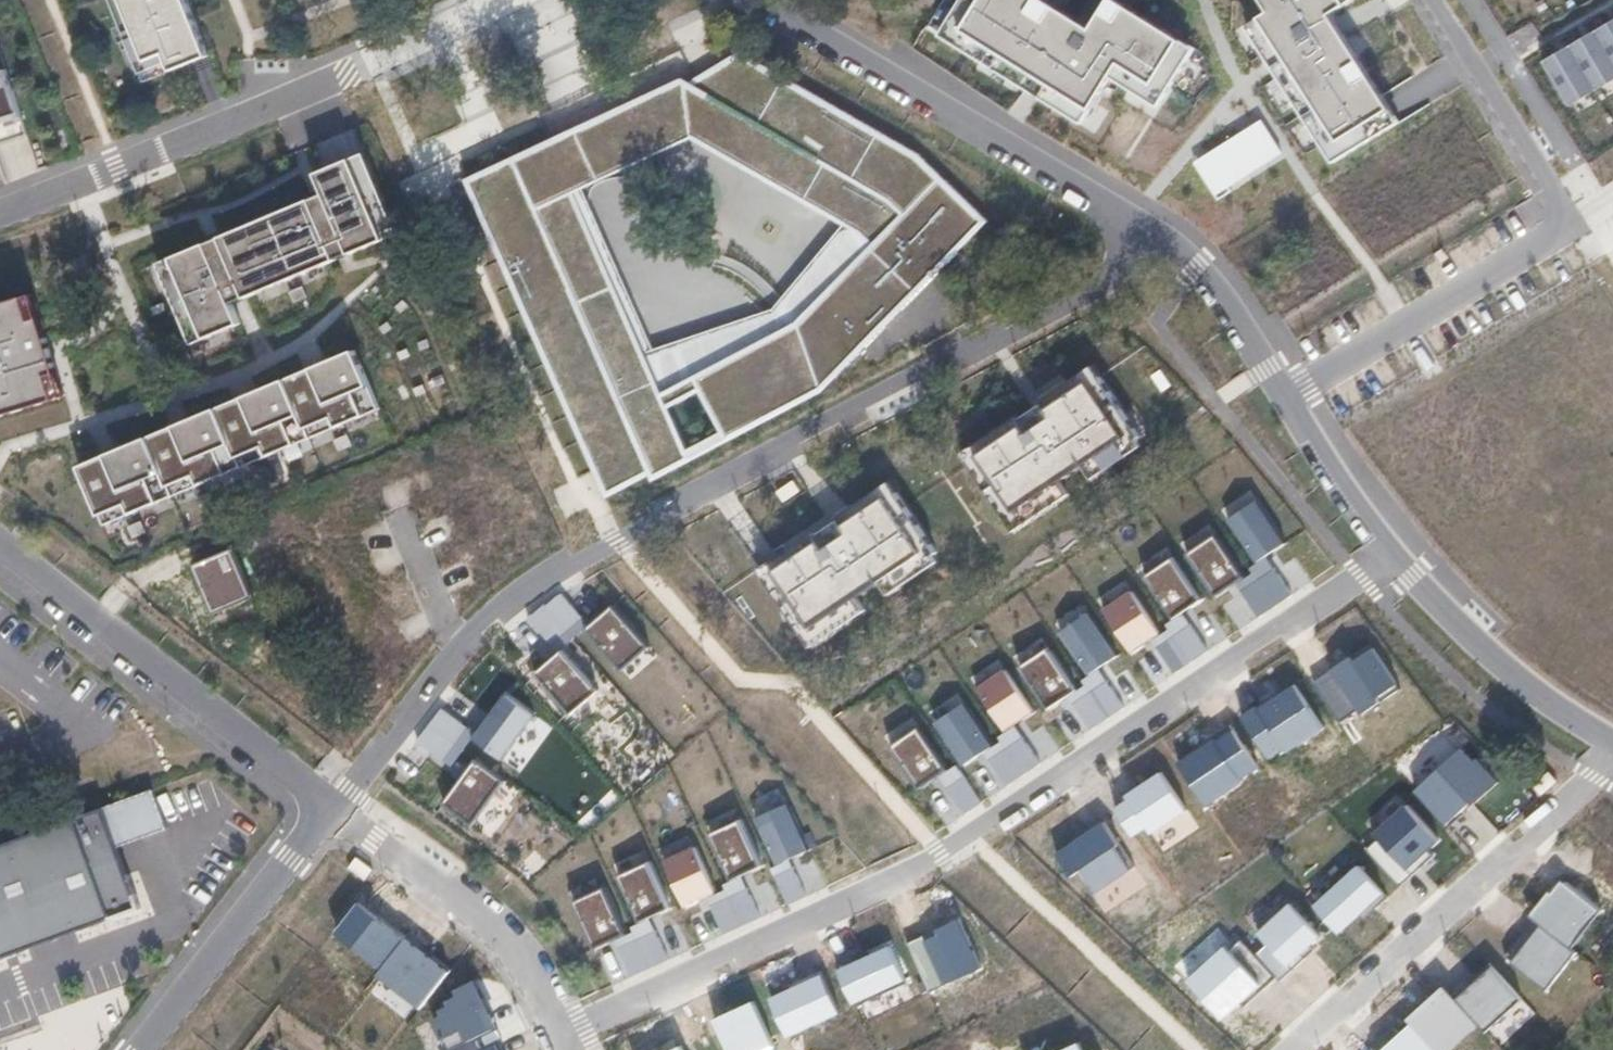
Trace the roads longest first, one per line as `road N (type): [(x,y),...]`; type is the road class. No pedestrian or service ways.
road 1 (residential): [(562,1032),(941,854),(1394,560)]
road 2 (residential): [(1162,238),(612,540),(460,646)]
road 3 (residential): [(763,0),(1162,238)]
road 4 (residential): [(1290,1049),(1612,764)]
road 5 (residential): [(0,544),(331,807)]
road 6 (residential): [(365,65),(0,211)]
road 7 (residential): [(562,1032),(515,946),(331,807)]
road 8 (residential): [(1561,221),(1284,392)]
road 9 (residential): [(331,807),(140,1049)]
road 10 (residential): [(1394,560),(1521,681),(1612,746)]
road 11 (residential): [(1561,221),(1432,0)]
road 12 (residential): [(460,646),(331,807)]
road 13 (residential): [(1284,392),(1394,560)]
road 14 (residential): [(1162,238),(1196,269),(1284,392)]
road 15 (residential): [(460,646),(405,517)]

